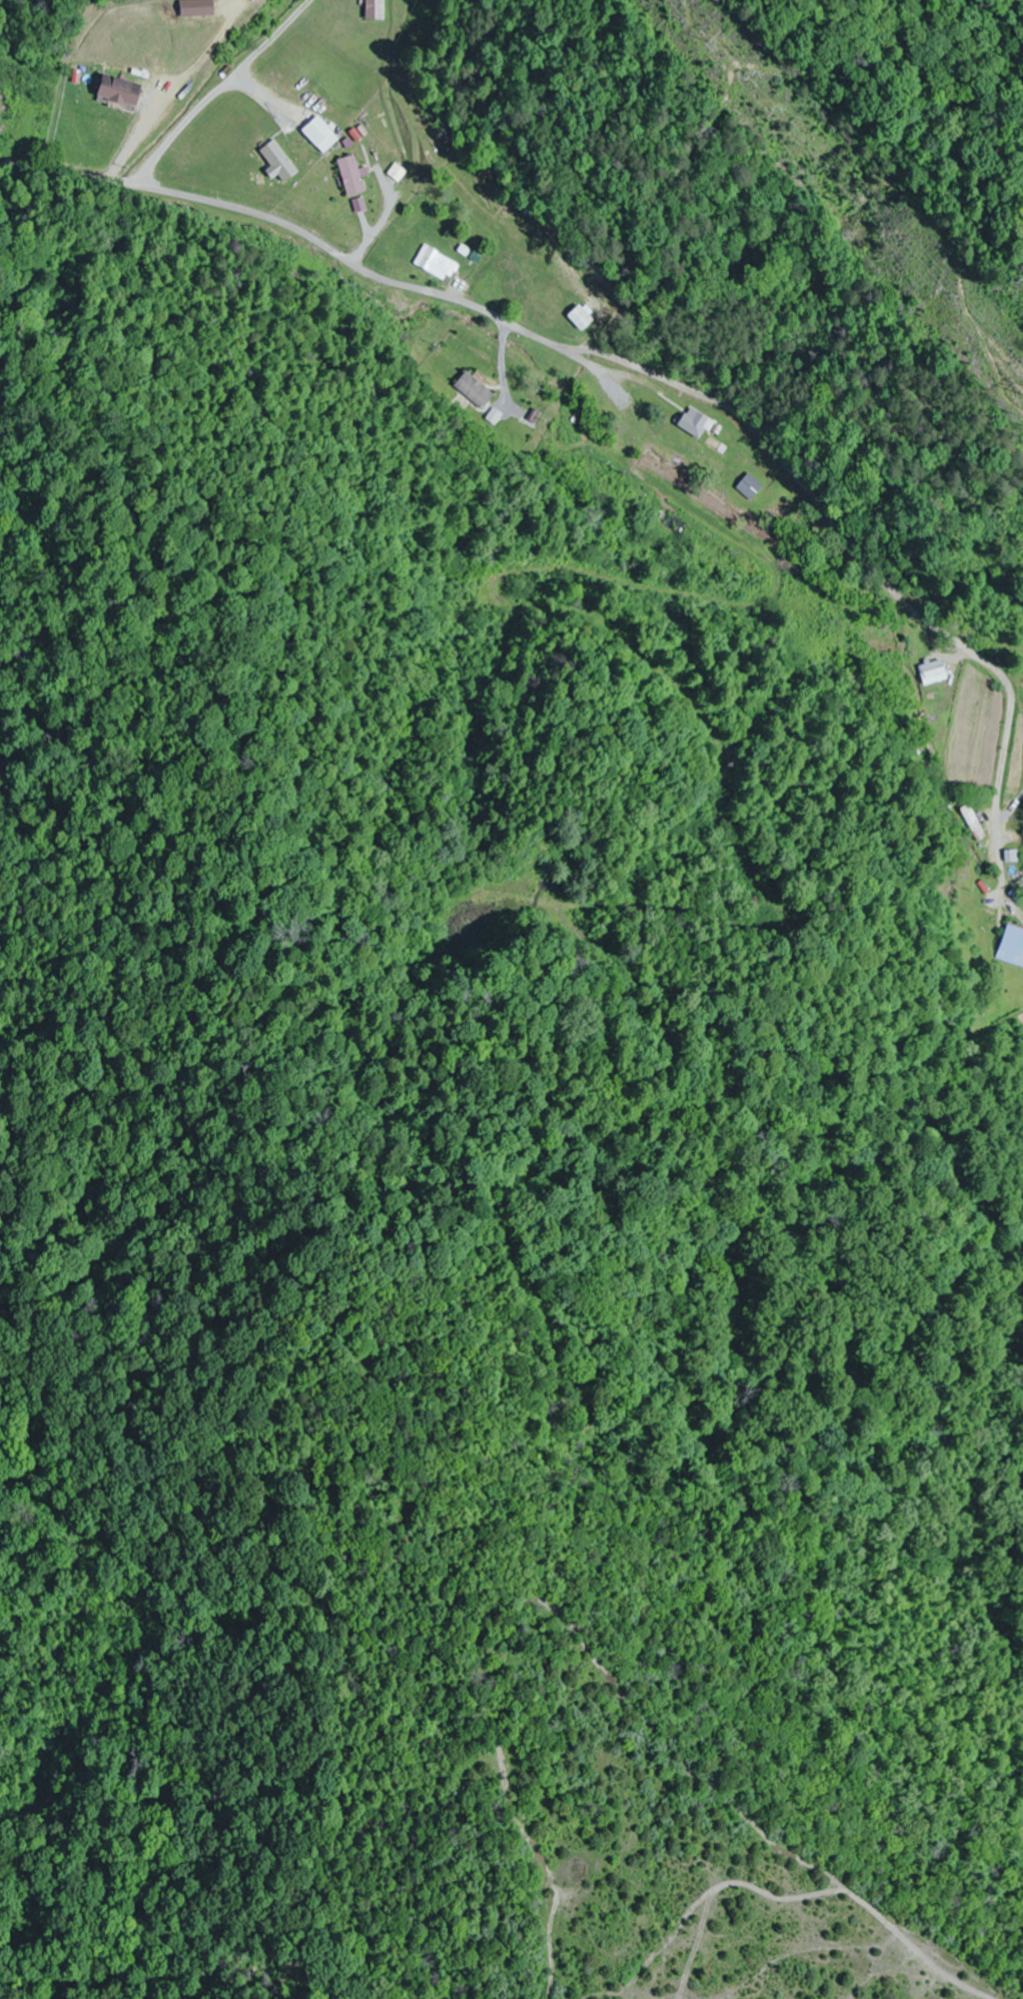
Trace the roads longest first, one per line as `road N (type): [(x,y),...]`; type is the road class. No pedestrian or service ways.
road 1 (residential): [(1005,859),(1011,679),(898,591),(749,415),(620,355),(553,340),(472,301),(383,275),(266,215),(76,172),(0,165)]
road 2 (residential): [(129,183),(311,0)]

